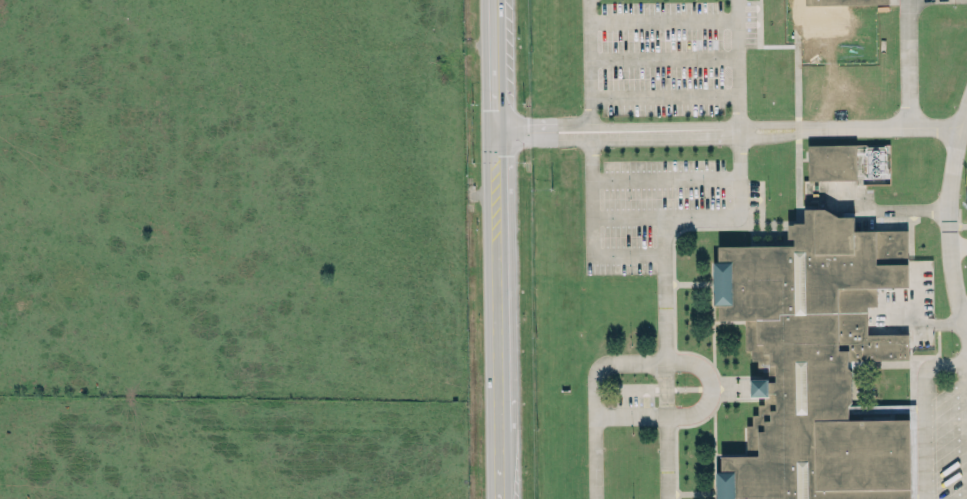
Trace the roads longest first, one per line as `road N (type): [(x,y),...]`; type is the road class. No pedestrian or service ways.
road 1 (primary): [(504,498),(495,0)]

